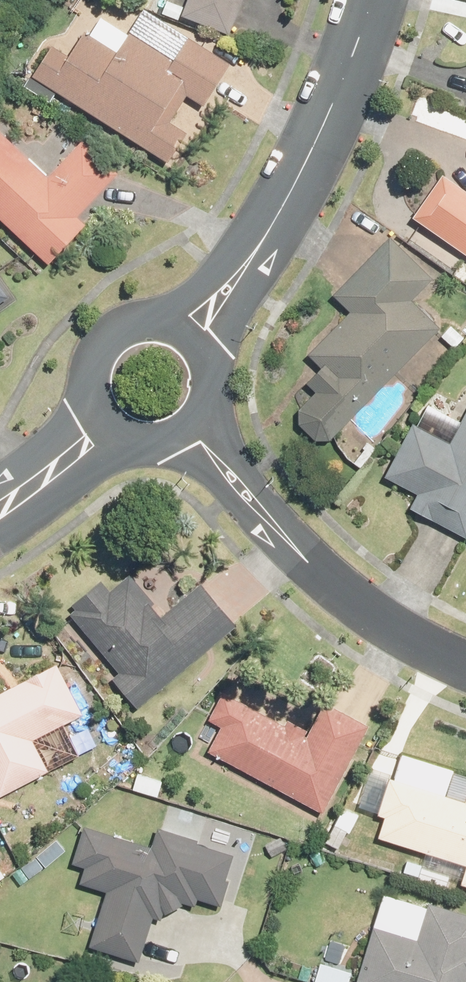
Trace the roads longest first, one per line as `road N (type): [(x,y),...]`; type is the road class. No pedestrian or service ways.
road 1 (tertiary): [(269,229),(315,149),(375,0)]
road 2 (residential): [(309,563),(267,536),(195,464),(149,444)]
road 3 (residential): [(210,392),(232,451),(309,563)]
road 4 (residential): [(309,563),(366,614),(465,666)]
road 5 (tertiary): [(136,442),(0,538)]
road 6 (tertiary): [(269,229),(211,384)]
road 7 (tertiary): [(139,324),(181,305),(269,229)]
road 8 (tertiary): [(0,481),(65,427),(89,380)]

